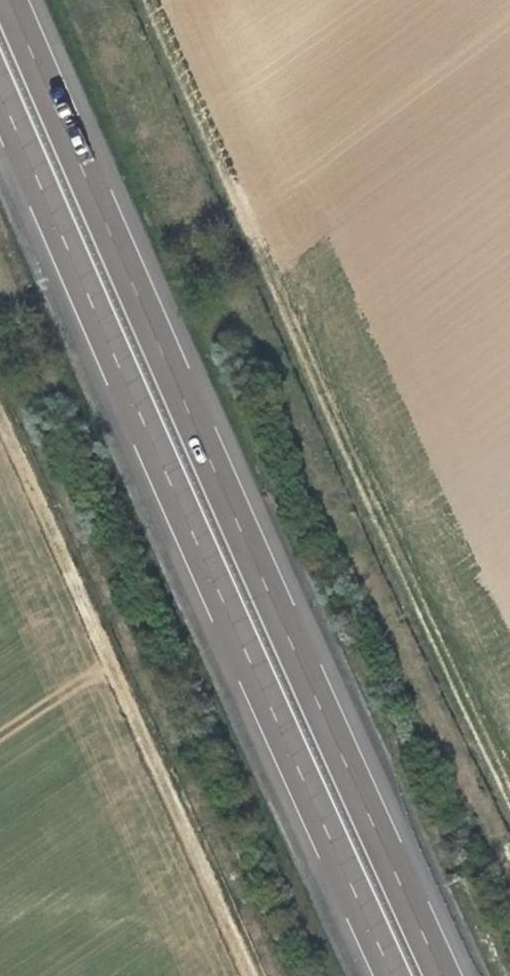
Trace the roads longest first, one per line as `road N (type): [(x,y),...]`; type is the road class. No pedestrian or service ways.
road 1 (motorway): [(456,975),(11,0)]
road 2 (motorway): [(0,90),(398,975)]
road 3 (track): [(509,801),(398,573),(146,0)]
road 4 (track): [(0,421),(246,975)]

